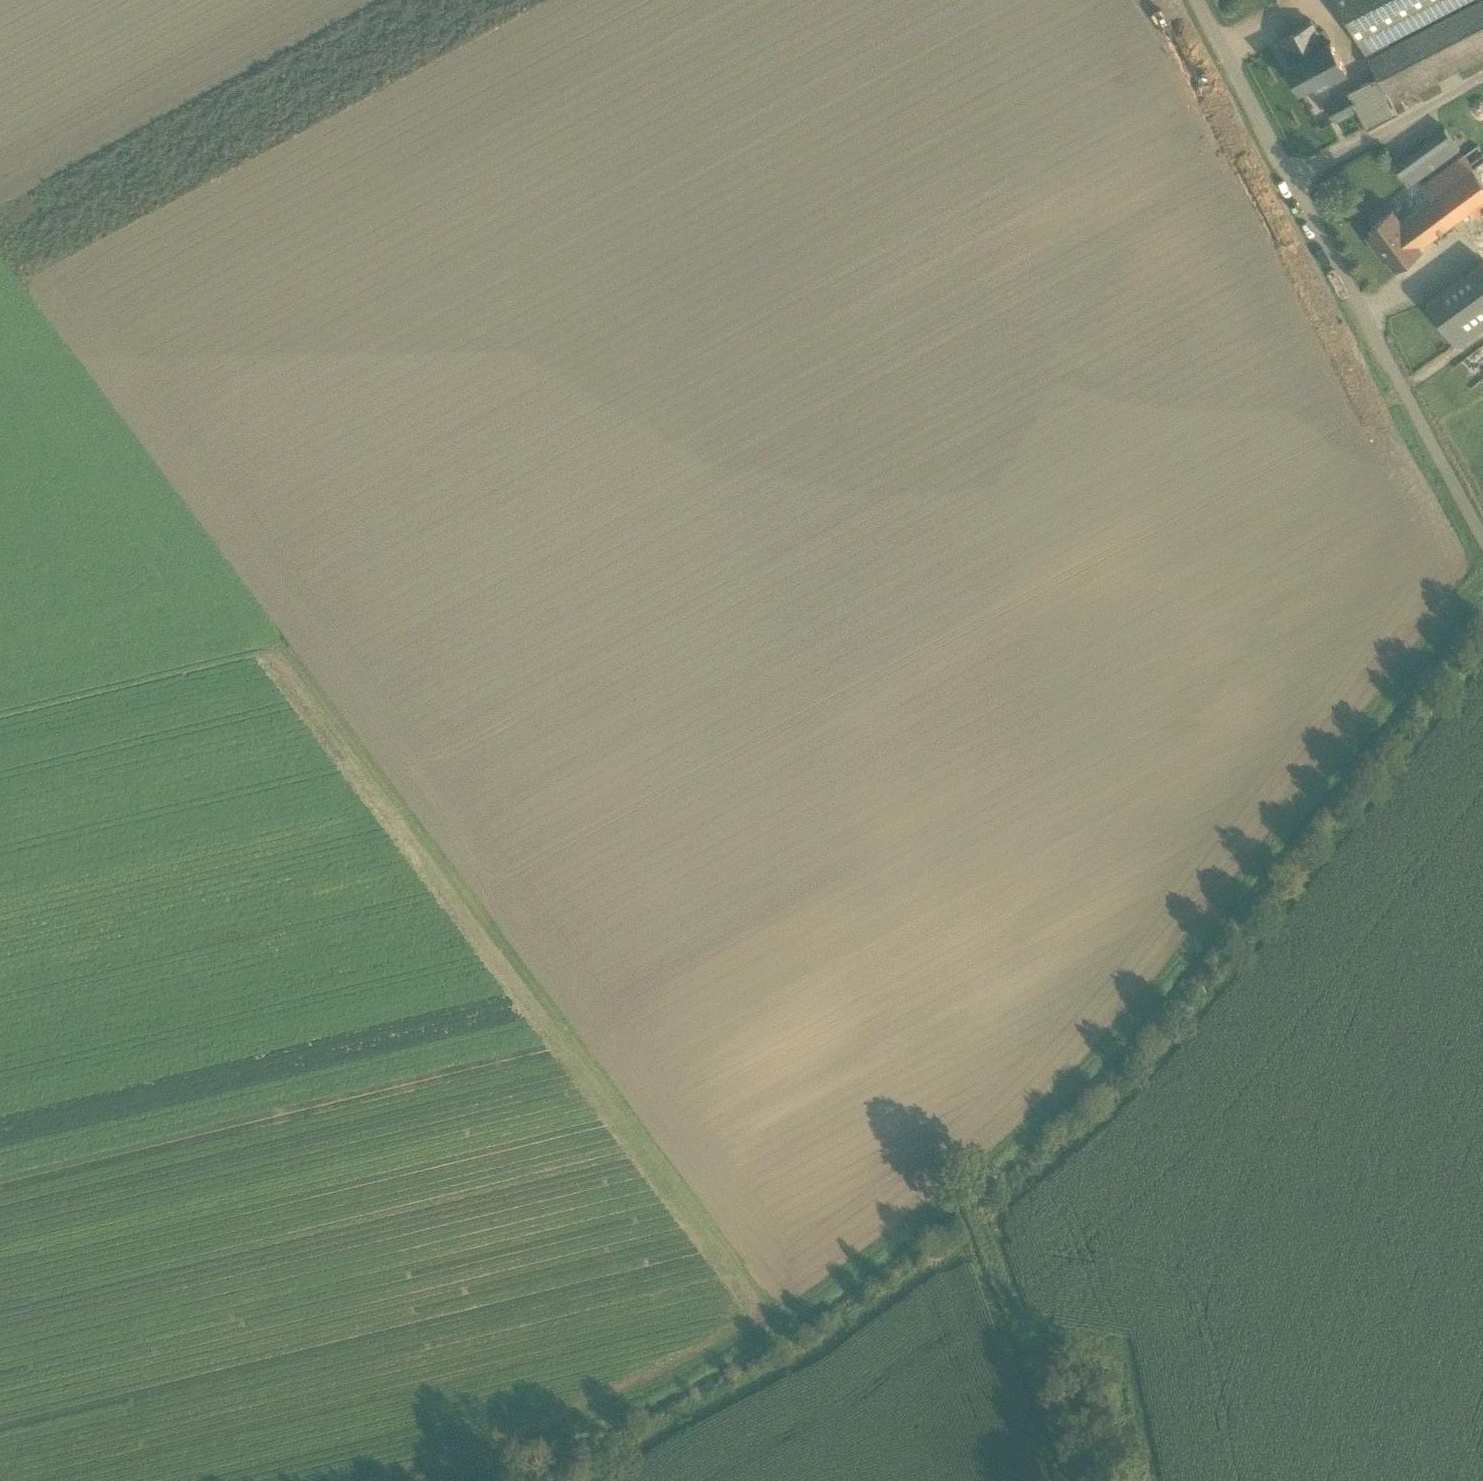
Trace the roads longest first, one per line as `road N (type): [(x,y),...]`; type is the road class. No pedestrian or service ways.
road 1 (unclassified): [(1482,520),(1201,0)]

